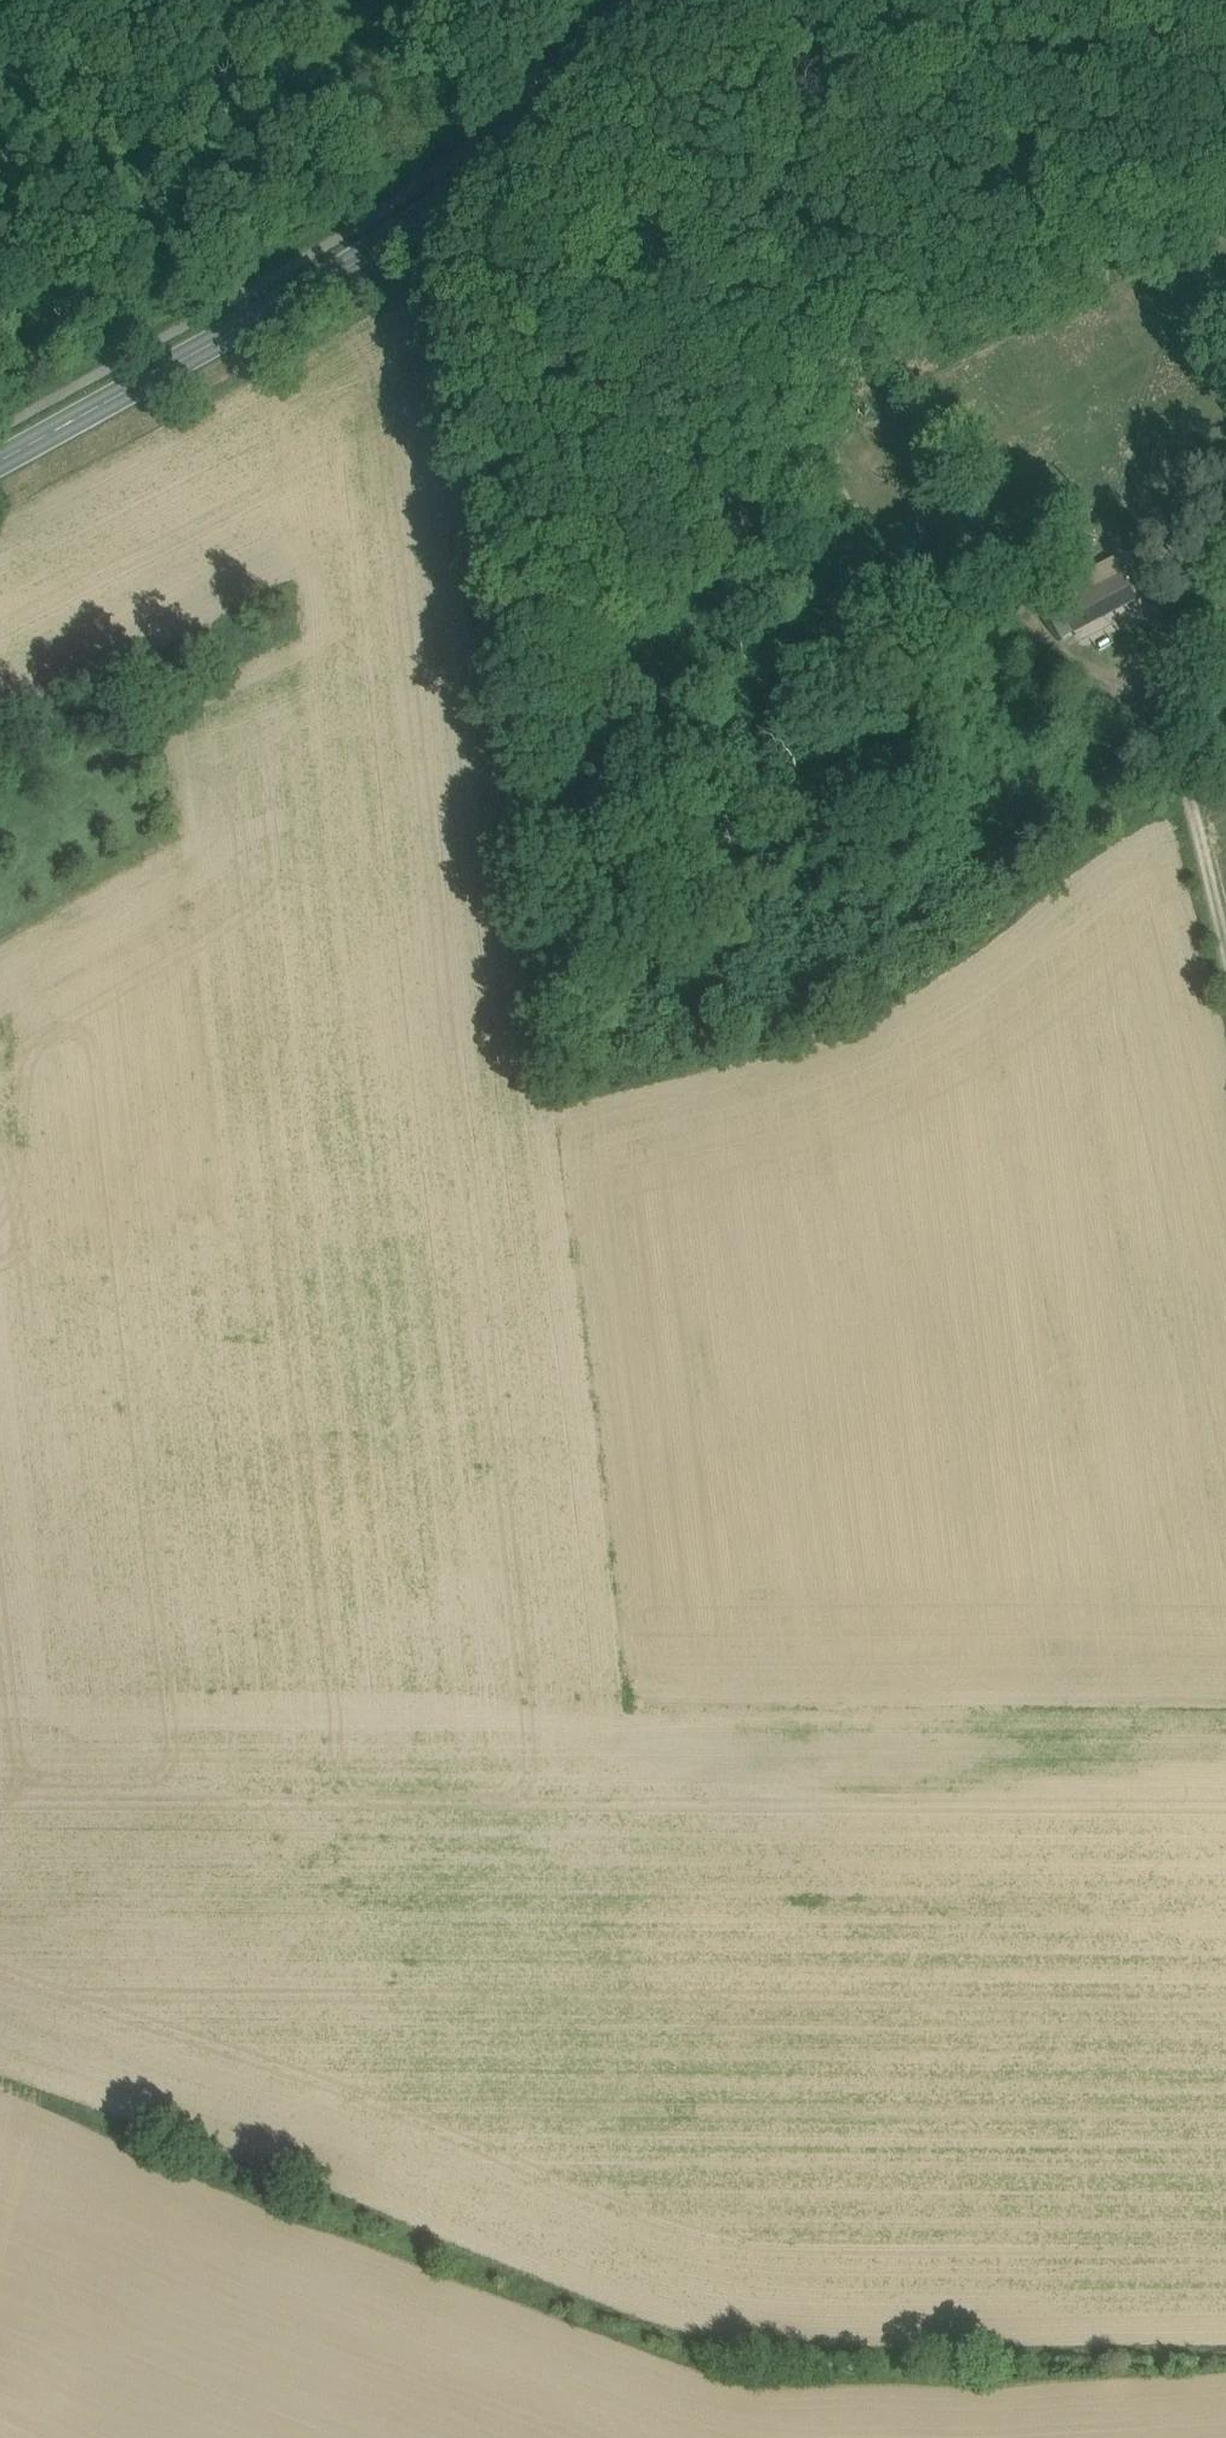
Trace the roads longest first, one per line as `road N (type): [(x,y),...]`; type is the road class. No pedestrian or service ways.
road 1 (secondary): [(0,465),(446,208),(664,0)]
road 2 (track): [(1225,926),(1178,725),(1100,665),(864,448)]

